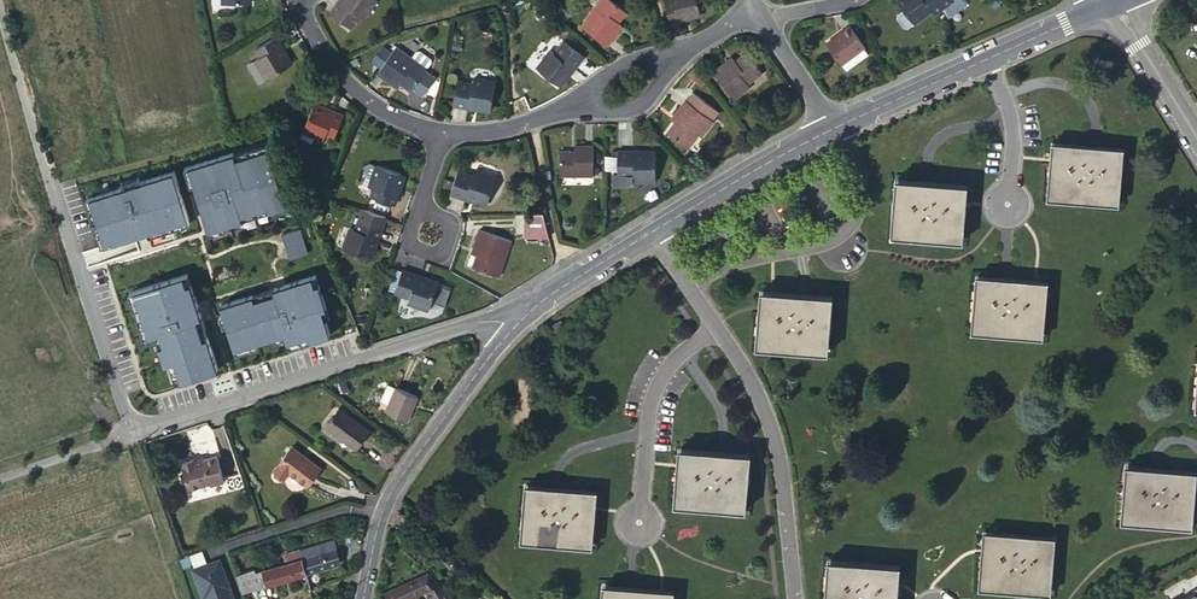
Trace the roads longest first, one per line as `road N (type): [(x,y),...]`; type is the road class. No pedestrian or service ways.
road 1 (unclassified): [(514,326),(468,326),(128,433),(0,0)]
road 2 (residential): [(795,598),(778,457),(752,383),(645,232)]
road 3 (residential): [(365,598),(390,493),(514,326)]
road 4 (residential): [(829,128),(1114,5)]
road 5 (residential): [(645,232),(829,128)]
road 6 (residential): [(302,0),(340,78),(383,115),(440,130)]
road 7 (residential): [(514,326),(551,289),(645,232)]
road 8 (residential): [(1196,139),(1114,5)]
road 9 (residential): [(440,130),(499,127),(575,103)]
road 10 (residential): [(829,128),(755,15)]
road 11 (residential): [(417,204),(407,245),(432,255),(452,240),(452,223),(439,213)]

